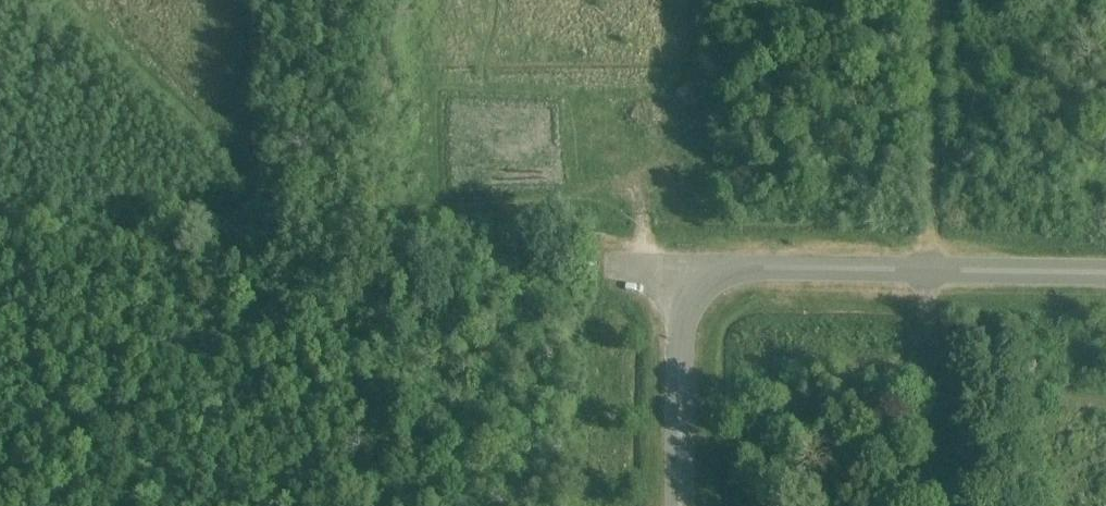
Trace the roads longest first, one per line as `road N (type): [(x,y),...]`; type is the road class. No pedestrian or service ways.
road 1 (tertiary): [(683,505),(679,312),(711,272),(1105,273)]
road 2 (track): [(928,271),(931,0)]

